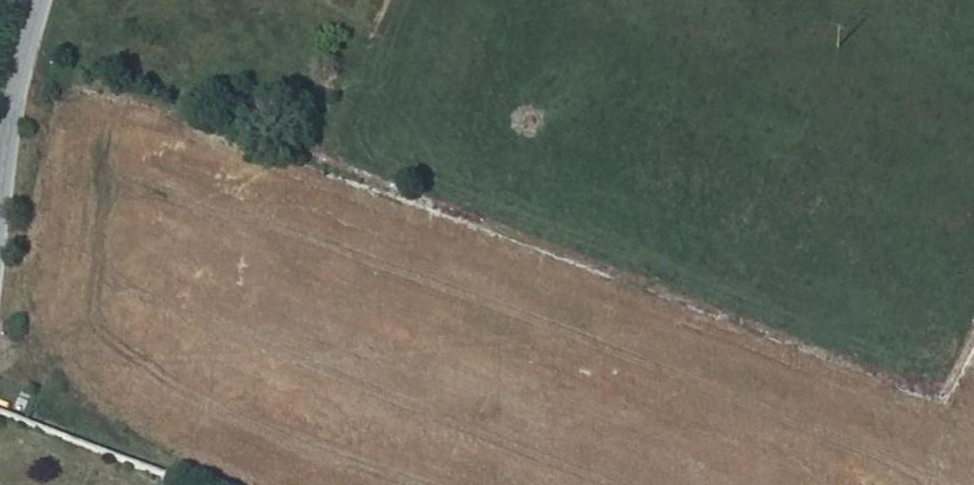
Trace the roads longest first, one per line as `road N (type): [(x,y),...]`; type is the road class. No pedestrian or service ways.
road 1 (secondary): [(0,238),(41,0)]

